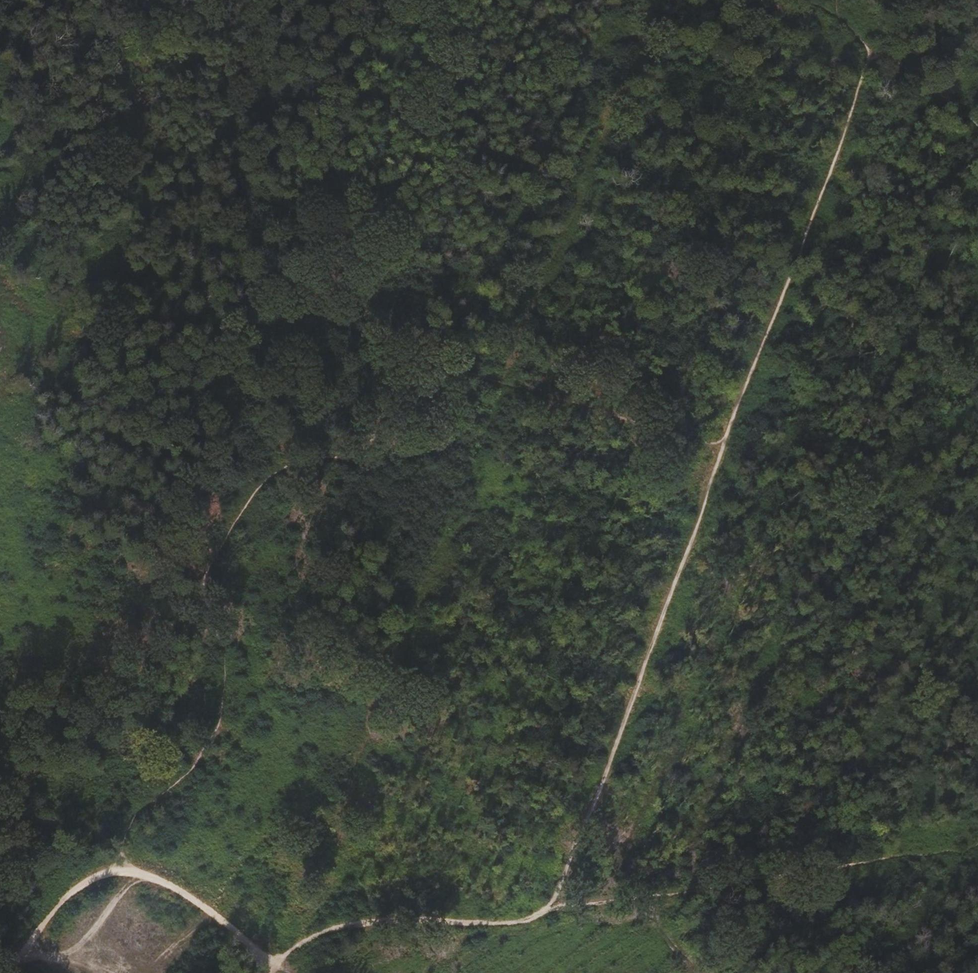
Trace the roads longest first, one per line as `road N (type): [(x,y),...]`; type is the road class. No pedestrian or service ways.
road 1 (track): [(550,915),(676,605),(781,291),(832,174),(867,66),(864,39)]
road 2 (track): [(268,964),(323,934),(362,924),(550,915)]
road 3 (track): [(128,859),(268,964)]
road 4 (track): [(3,972),(71,893),(128,859)]

